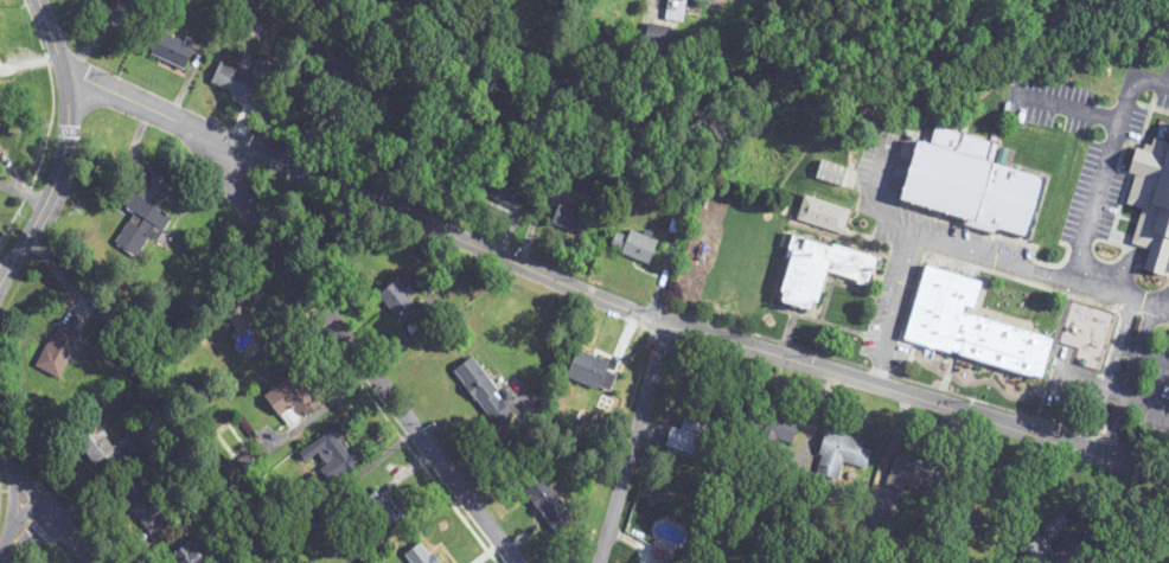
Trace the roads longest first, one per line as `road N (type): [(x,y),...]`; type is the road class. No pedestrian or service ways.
road 1 (residential): [(1168,476),(669,325),(65,71)]
road 2 (residential): [(520,562),(192,128)]
road 3 (residential): [(0,286),(50,198),(70,134),(65,71),(40,0)]
road 4 (residential): [(601,562),(669,325)]

